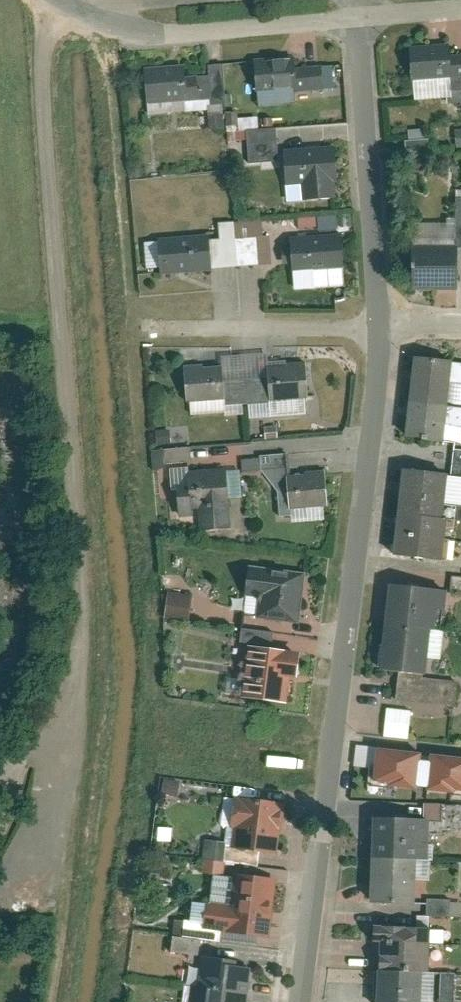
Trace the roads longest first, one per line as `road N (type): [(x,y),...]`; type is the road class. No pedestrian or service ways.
road 1 (residential): [(378,327),(300,1001)]
road 2 (residential): [(353,18),(378,327)]
road 3 (residential): [(116,16),(167,33),(353,18)]
road 4 (residential): [(378,327),(168,326)]

